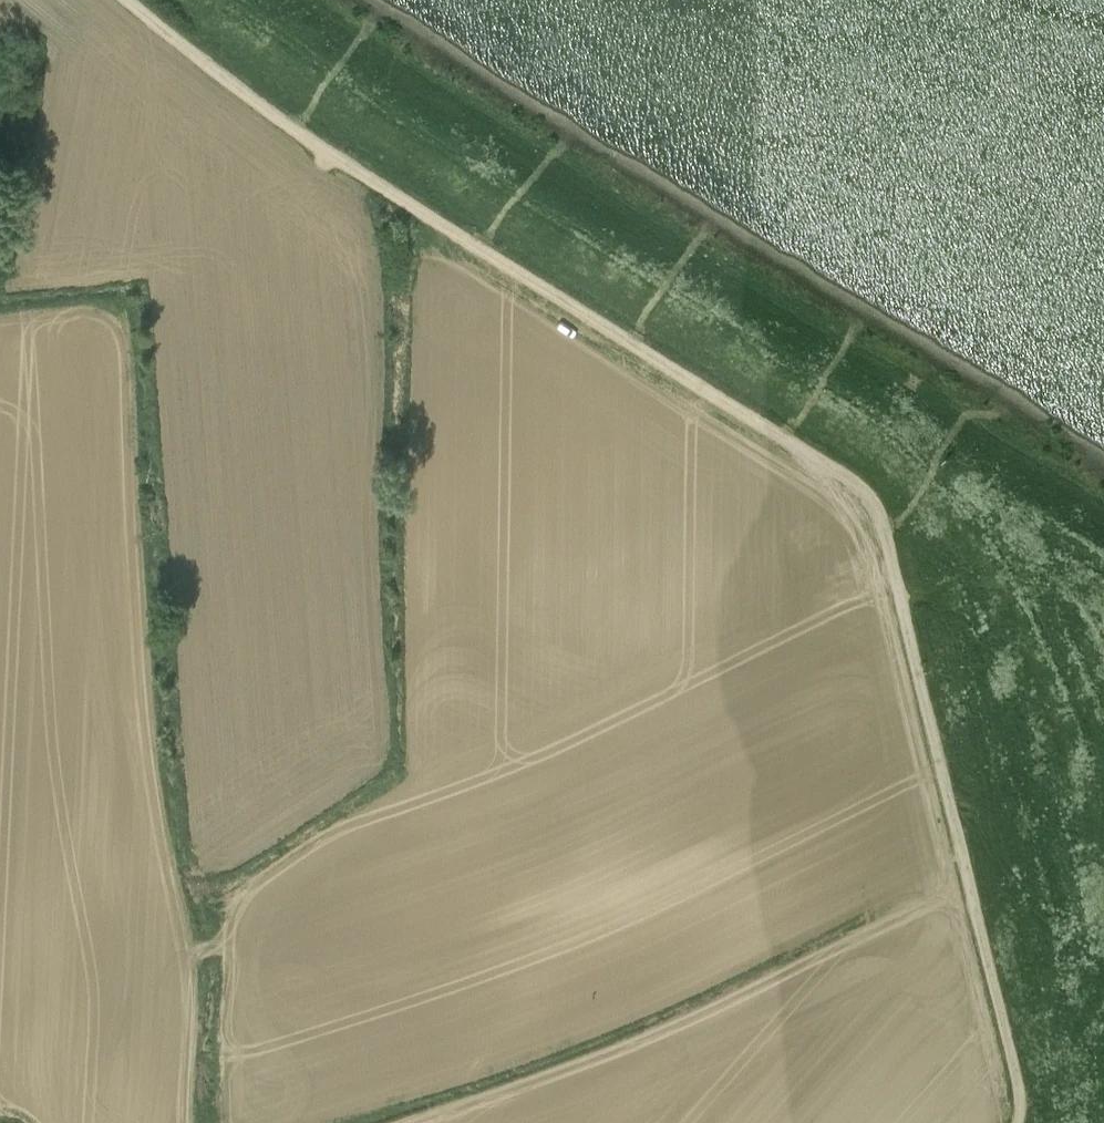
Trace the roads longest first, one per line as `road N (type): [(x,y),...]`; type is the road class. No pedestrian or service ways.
road 1 (track): [(229,0),(444,151),(915,441)]

